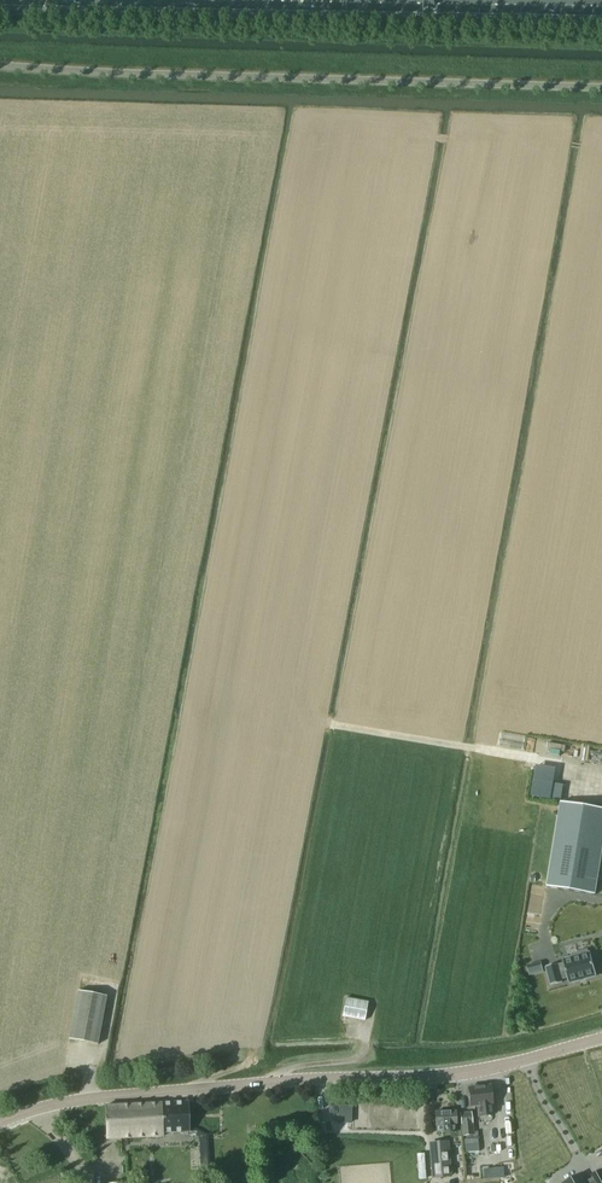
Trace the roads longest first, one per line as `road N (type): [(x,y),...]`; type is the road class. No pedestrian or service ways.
road 1 (unclassified): [(0,1120),(89,1097),(431,1076),(601,1039)]

